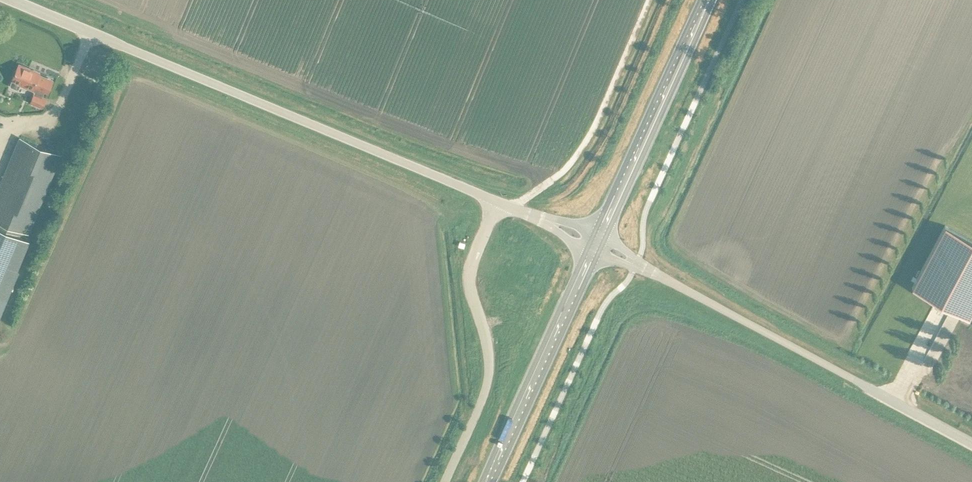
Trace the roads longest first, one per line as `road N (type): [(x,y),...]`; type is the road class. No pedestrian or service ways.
road 1 (unclassified): [(488,202),(4,0)]
road 2 (unclassified): [(971,444),(597,243)]
road 3 (unclassified): [(441,481),(481,389),(464,280),(488,202)]
road 4 (trunk): [(597,243),(707,0)]
road 5 (trunk): [(487,481),(597,243)]

